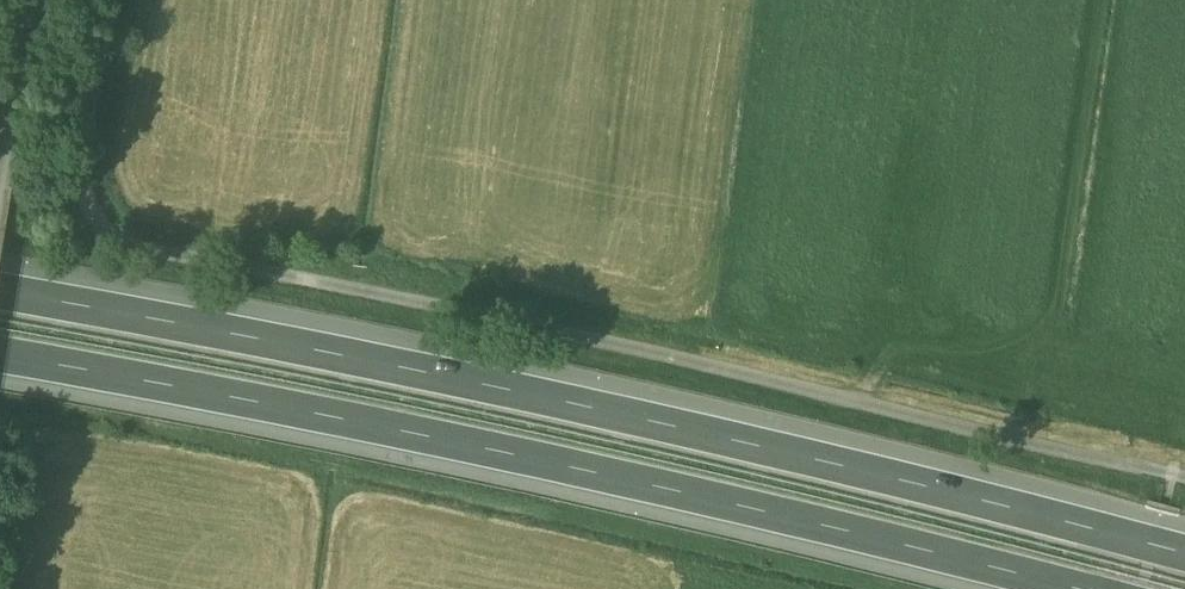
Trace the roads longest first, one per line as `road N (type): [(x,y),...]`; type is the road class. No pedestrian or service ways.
road 1 (unclassified): [(110,0),(86,198),(107,233),(363,276),(1184,477)]
road 2 (motorway): [(1184,543),(613,404),(0,282)]
road 3 (motorway): [(0,348),(324,404),(1095,588)]
road 4 (unclassified): [(29,0),(0,160)]

